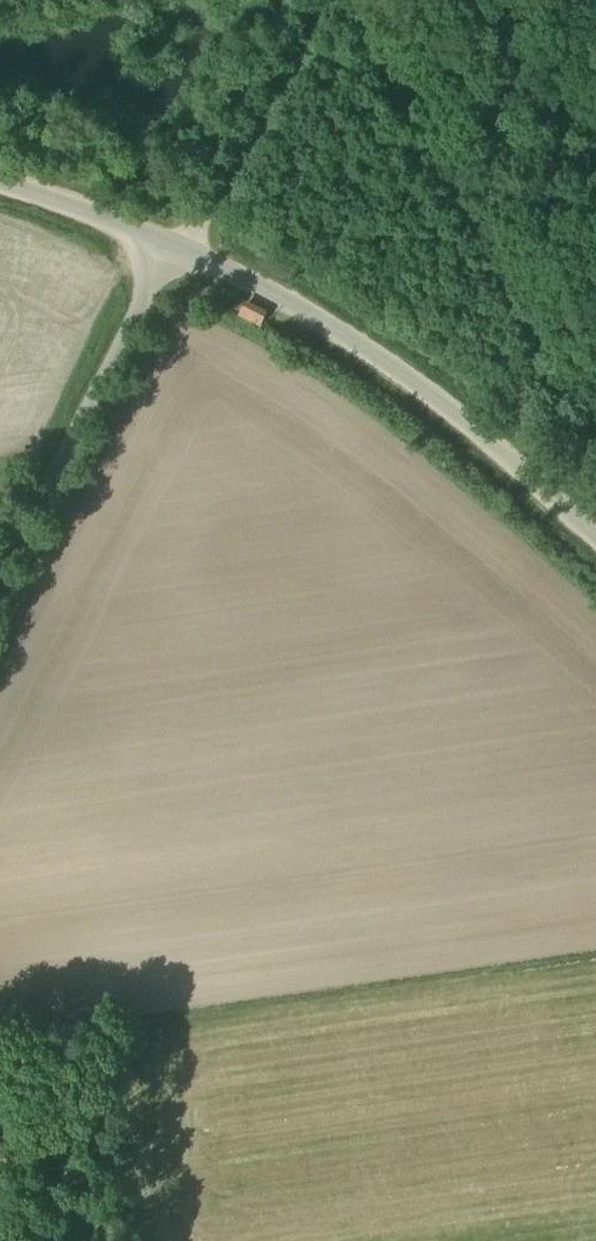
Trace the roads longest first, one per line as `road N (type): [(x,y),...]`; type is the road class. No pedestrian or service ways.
road 1 (unclassified): [(173,248),(365,346),(441,399),(595,535)]
road 2 (unclassified): [(173,248),(0,585)]
road 3 (unclassified): [(0,182),(173,248)]

